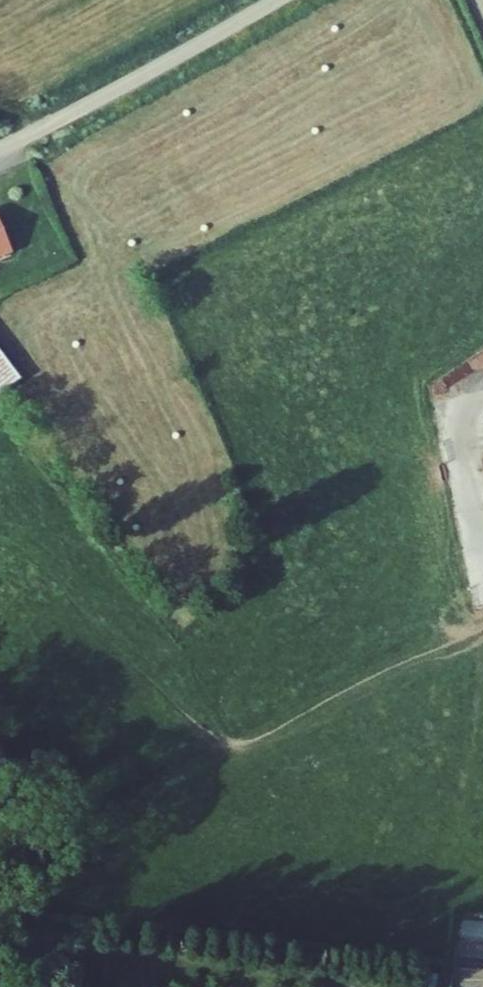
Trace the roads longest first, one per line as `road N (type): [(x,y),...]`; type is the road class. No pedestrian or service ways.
road 1 (unclassified): [(276,0),(0,149)]

